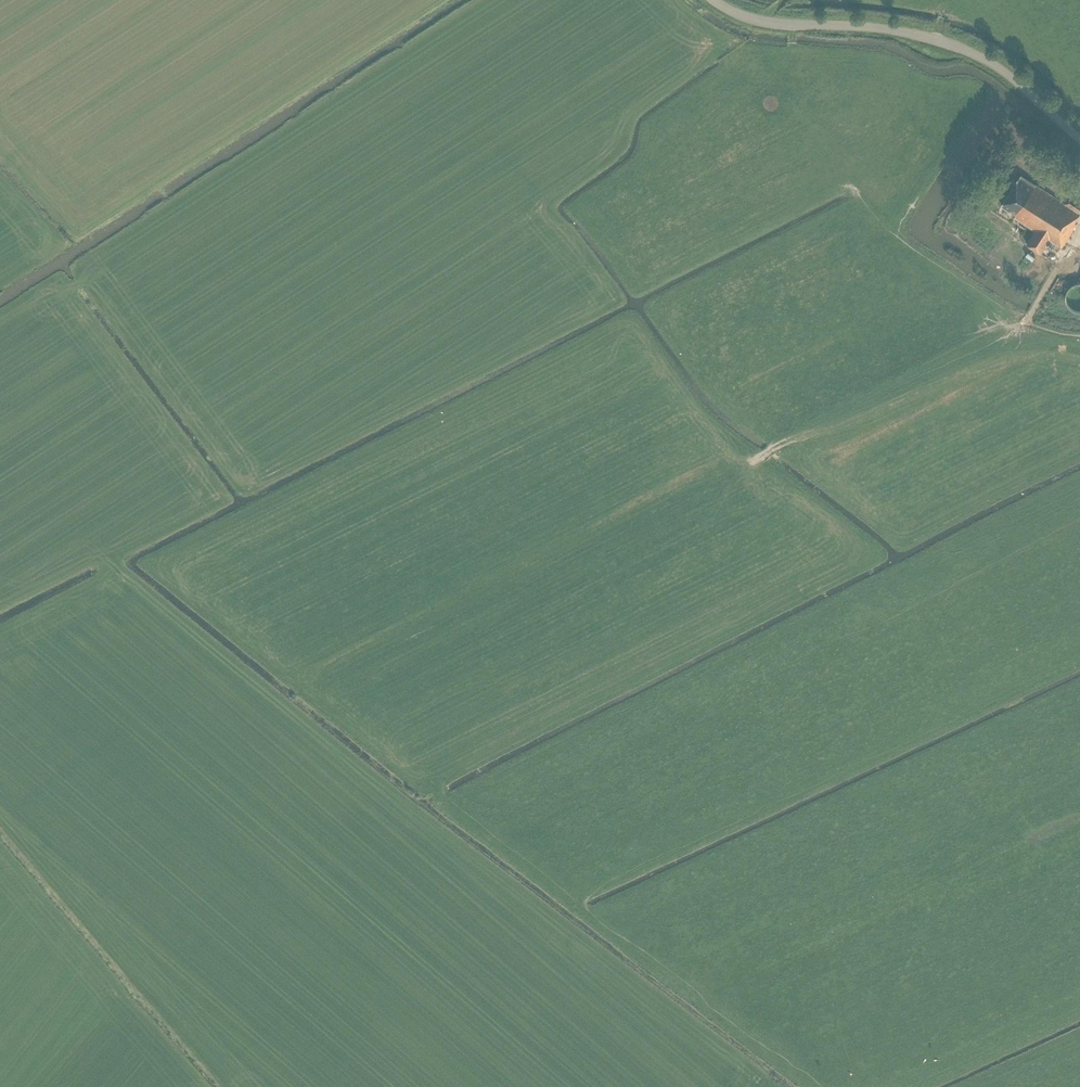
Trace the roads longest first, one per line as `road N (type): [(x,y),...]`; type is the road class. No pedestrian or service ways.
road 1 (unclassified): [(1079,140),(973,54),(888,31),(760,21),(713,0)]

